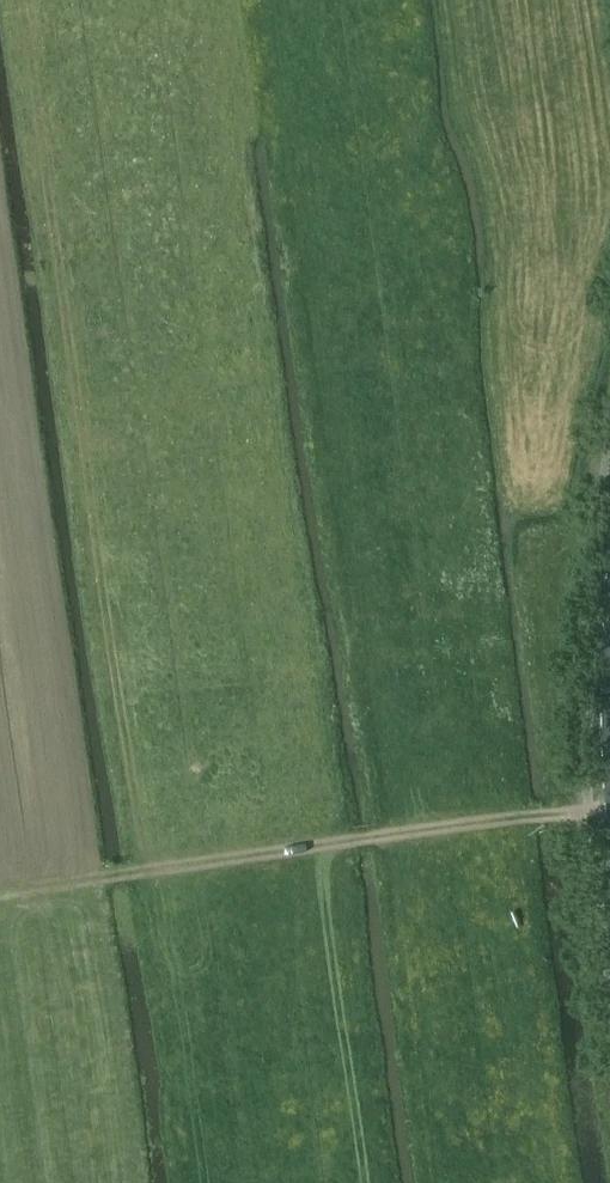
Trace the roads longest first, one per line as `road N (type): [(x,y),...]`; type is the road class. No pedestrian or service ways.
road 1 (track): [(0,889),(609,803)]

